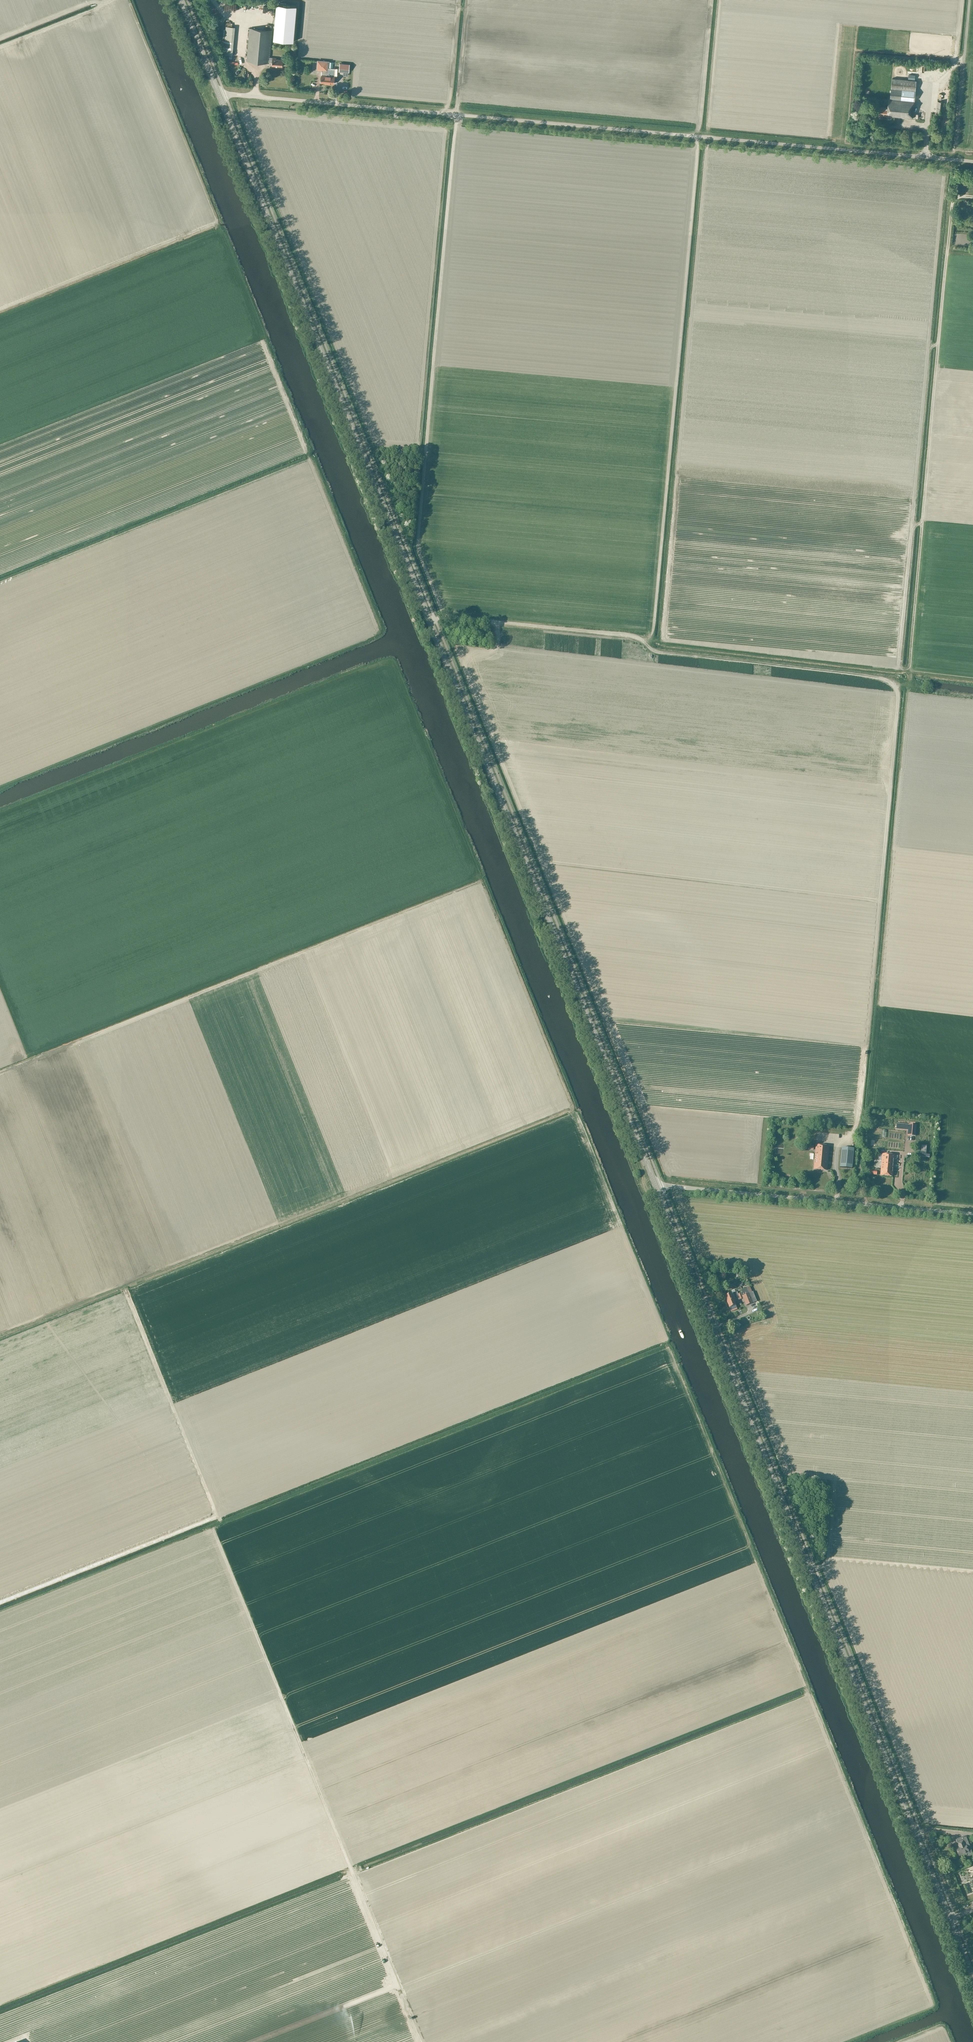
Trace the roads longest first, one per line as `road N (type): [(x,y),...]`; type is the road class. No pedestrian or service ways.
road 1 (tertiary): [(658,1189),(219,95)]
road 2 (tertiary): [(972,1976),(658,1189)]
road 3 (unclassified): [(972,163),(219,95)]
road 4 (unclassified): [(972,1215),(658,1189)]

